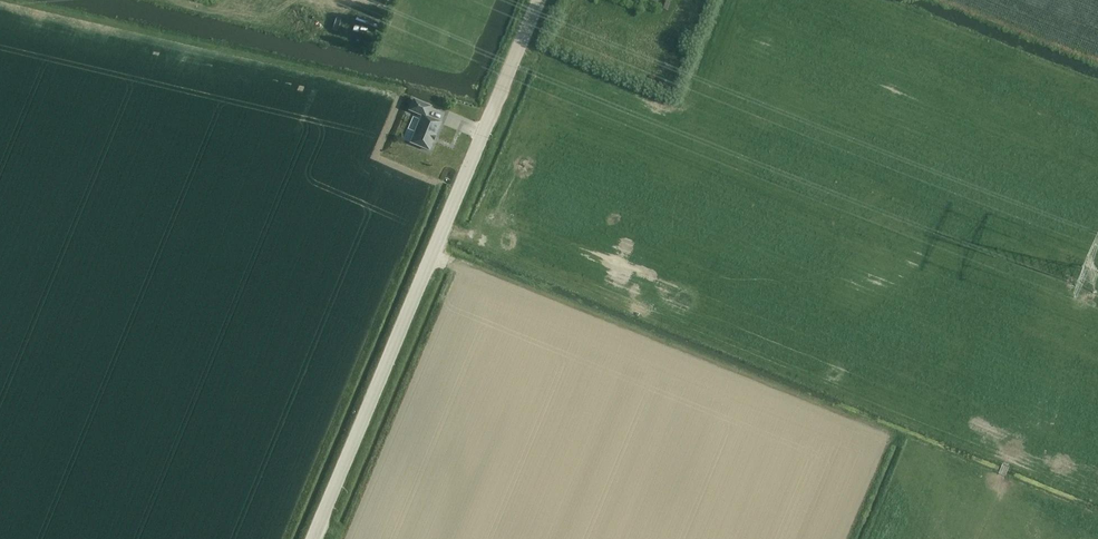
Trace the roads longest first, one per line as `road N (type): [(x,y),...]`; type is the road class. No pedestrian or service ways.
road 1 (unclassified): [(312,538),(539,0)]
road 2 (track): [(457,261),(892,434),(848,538)]
road 3 (track): [(340,538),(457,261)]

